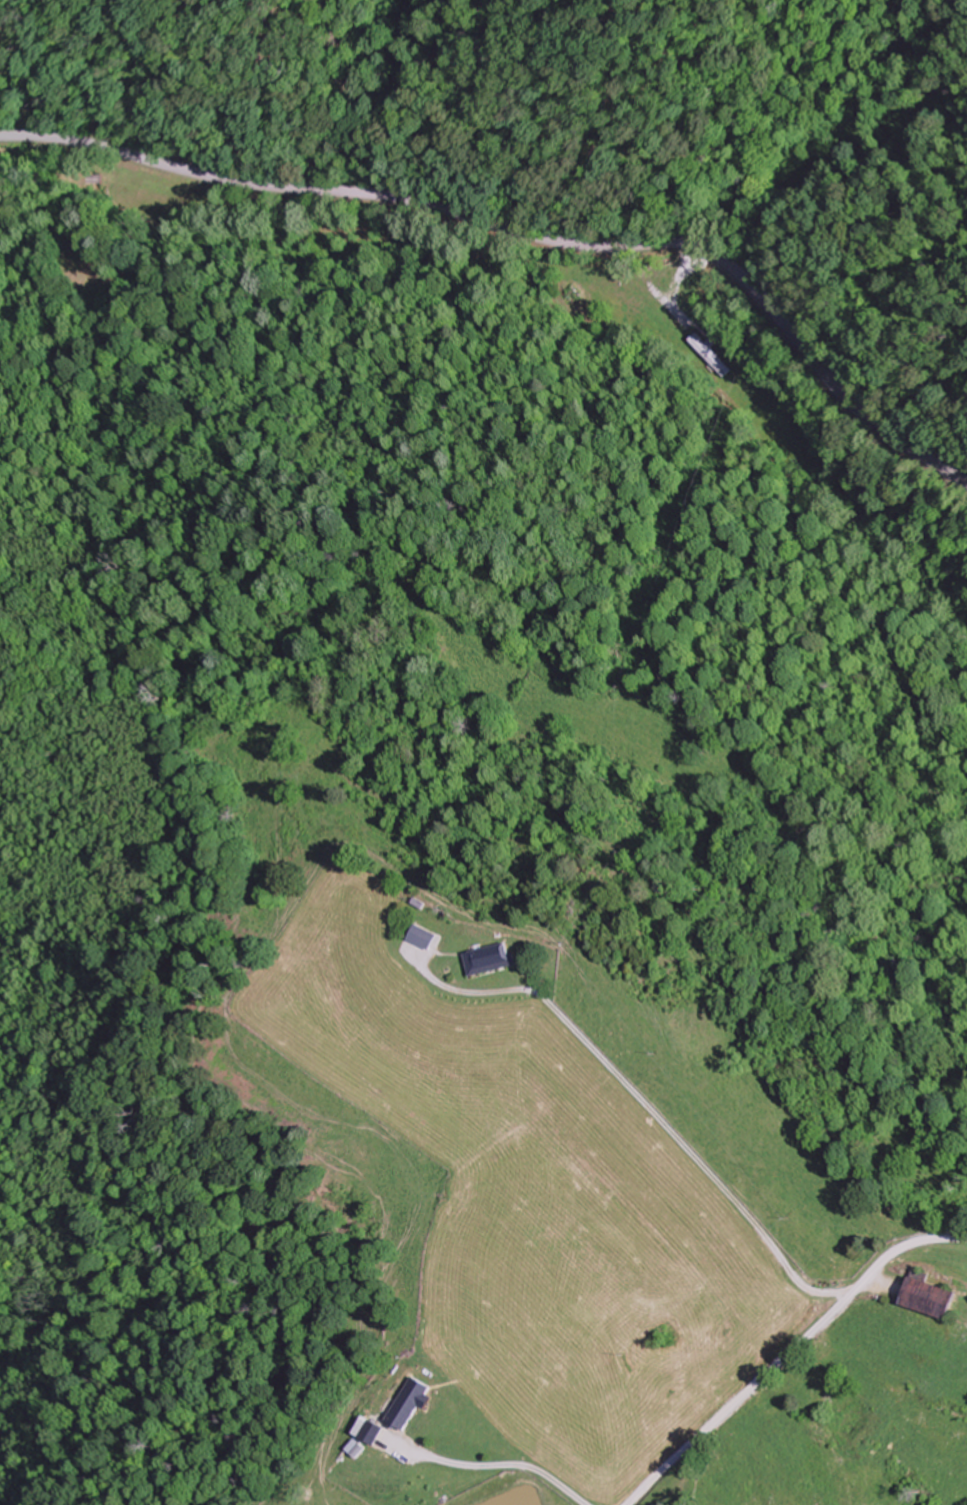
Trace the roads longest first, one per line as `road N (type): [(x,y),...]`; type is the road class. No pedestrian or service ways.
road 1 (secondary): [(966,484),(863,414),(761,295),(710,258),(573,248),(414,206),(210,180),(86,143),(0,141)]
road 2 (residential): [(883,1259),(626,1504)]

